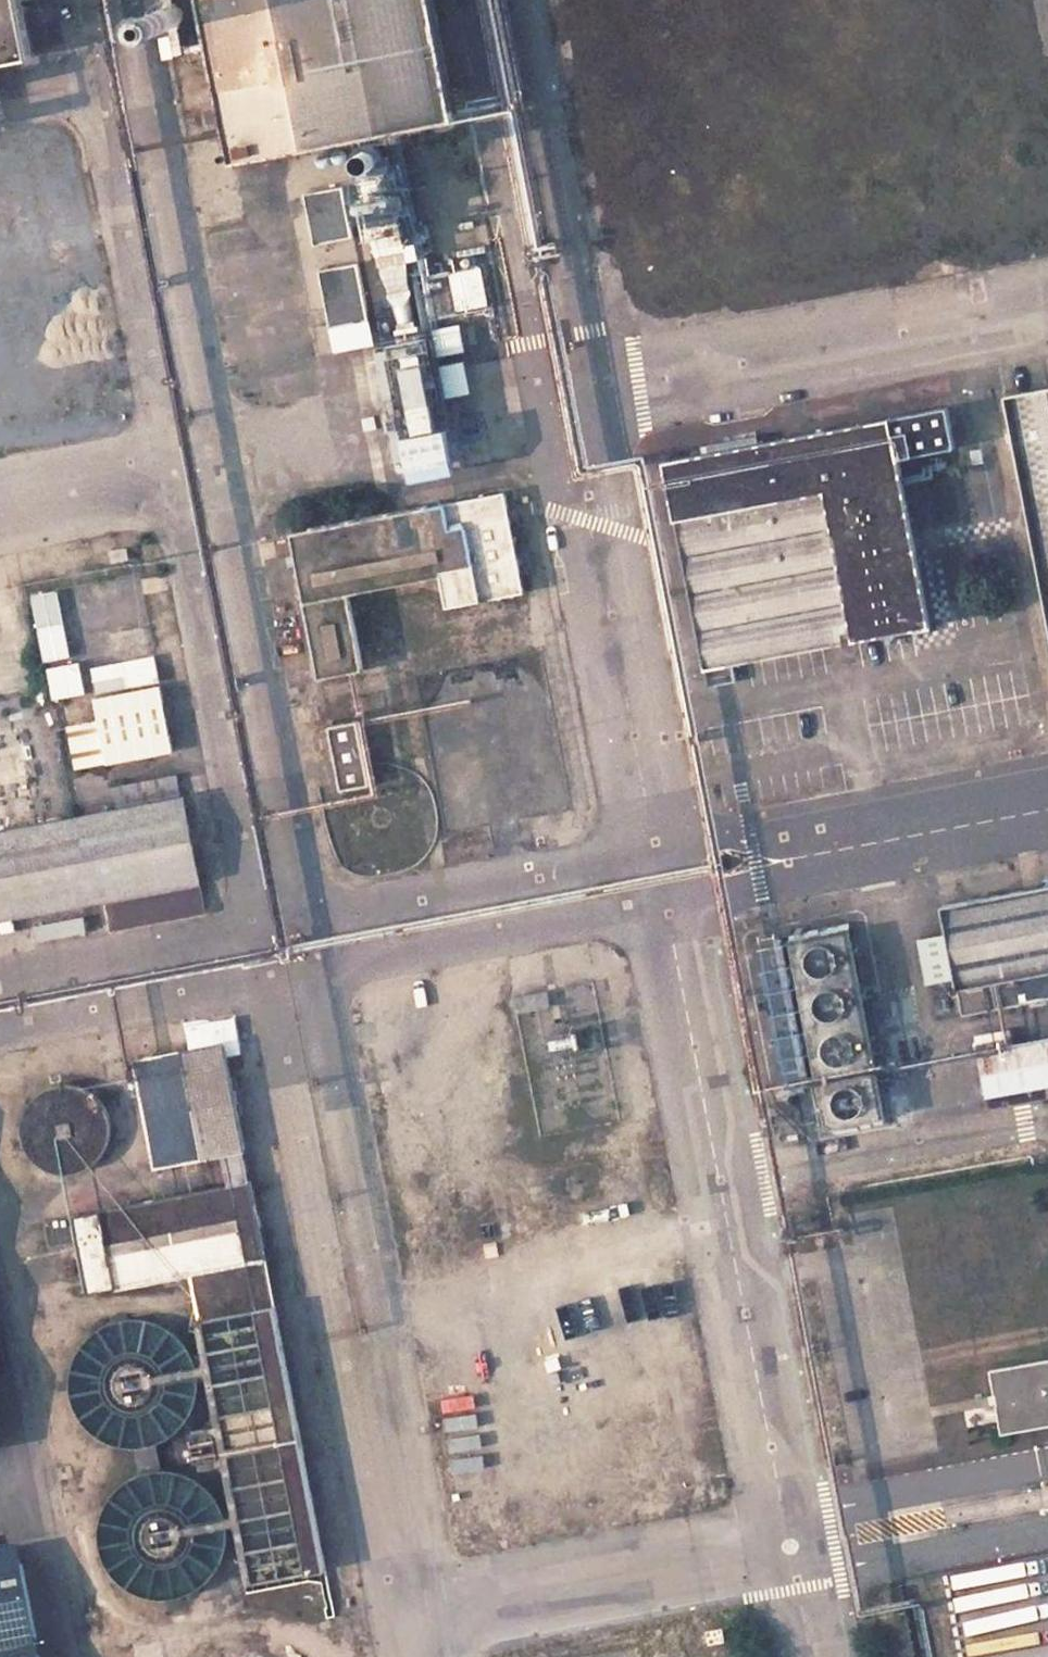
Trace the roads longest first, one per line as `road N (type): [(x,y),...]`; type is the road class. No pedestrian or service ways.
road 1 (unclassified): [(293,944),(102,0)]
road 2 (unclassified): [(293,944),(414,1615)]
road 3 (unclassified): [(782,1518),(657,876)]
road 4 (unclassified): [(657,876),(574,398)]
road 5 (unclassified): [(1047,310),(574,398)]
road 6 (unclassified): [(574,398),(493,0)]
road 7 (unclassified): [(1047,804),(657,876)]
road 8 (unclassified): [(75,1656),(0,1276)]
road 9 (unclassified): [(788,1549),(414,1615)]
road 10 (unclassified): [(657,876),(293,944)]
road 11 (unclassified): [(293,944),(0,1000)]
road 12 (unclassified): [(1047,1466),(782,1518)]
road 13 (unclassified): [(794,1575),(1047,1527)]

